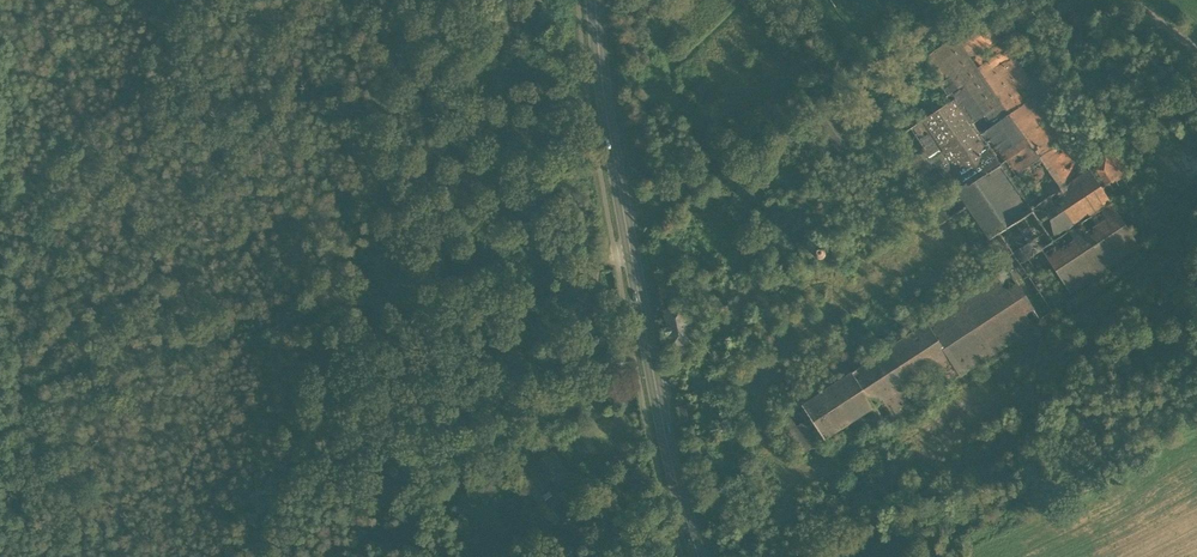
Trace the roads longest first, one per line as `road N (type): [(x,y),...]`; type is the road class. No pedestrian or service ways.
road 1 (track): [(444,556),(441,504),(217,0)]
road 2 (primary): [(699,556),(660,414),(596,0)]

